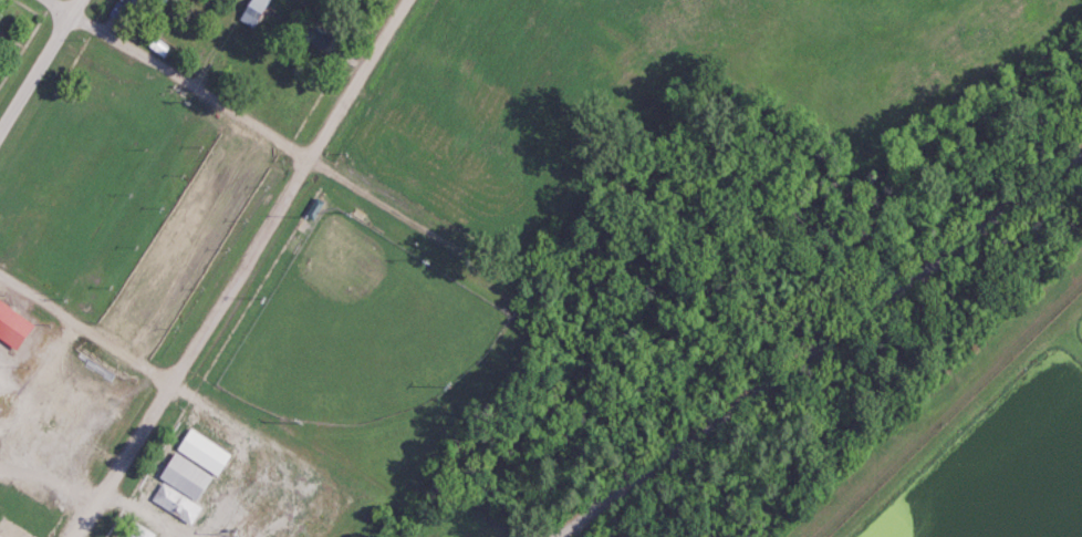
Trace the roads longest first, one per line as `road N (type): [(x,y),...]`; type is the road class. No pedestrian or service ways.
road 1 (residential): [(71,536),(409,0)]
road 2 (residential): [(308,162),(45,0)]
road 3 (residential): [(170,383),(0,279)]
road 4 (residential): [(170,383),(336,479)]
road 5 (residential): [(308,162),(444,241)]
road 6 (residential): [(0,124),(78,0)]

